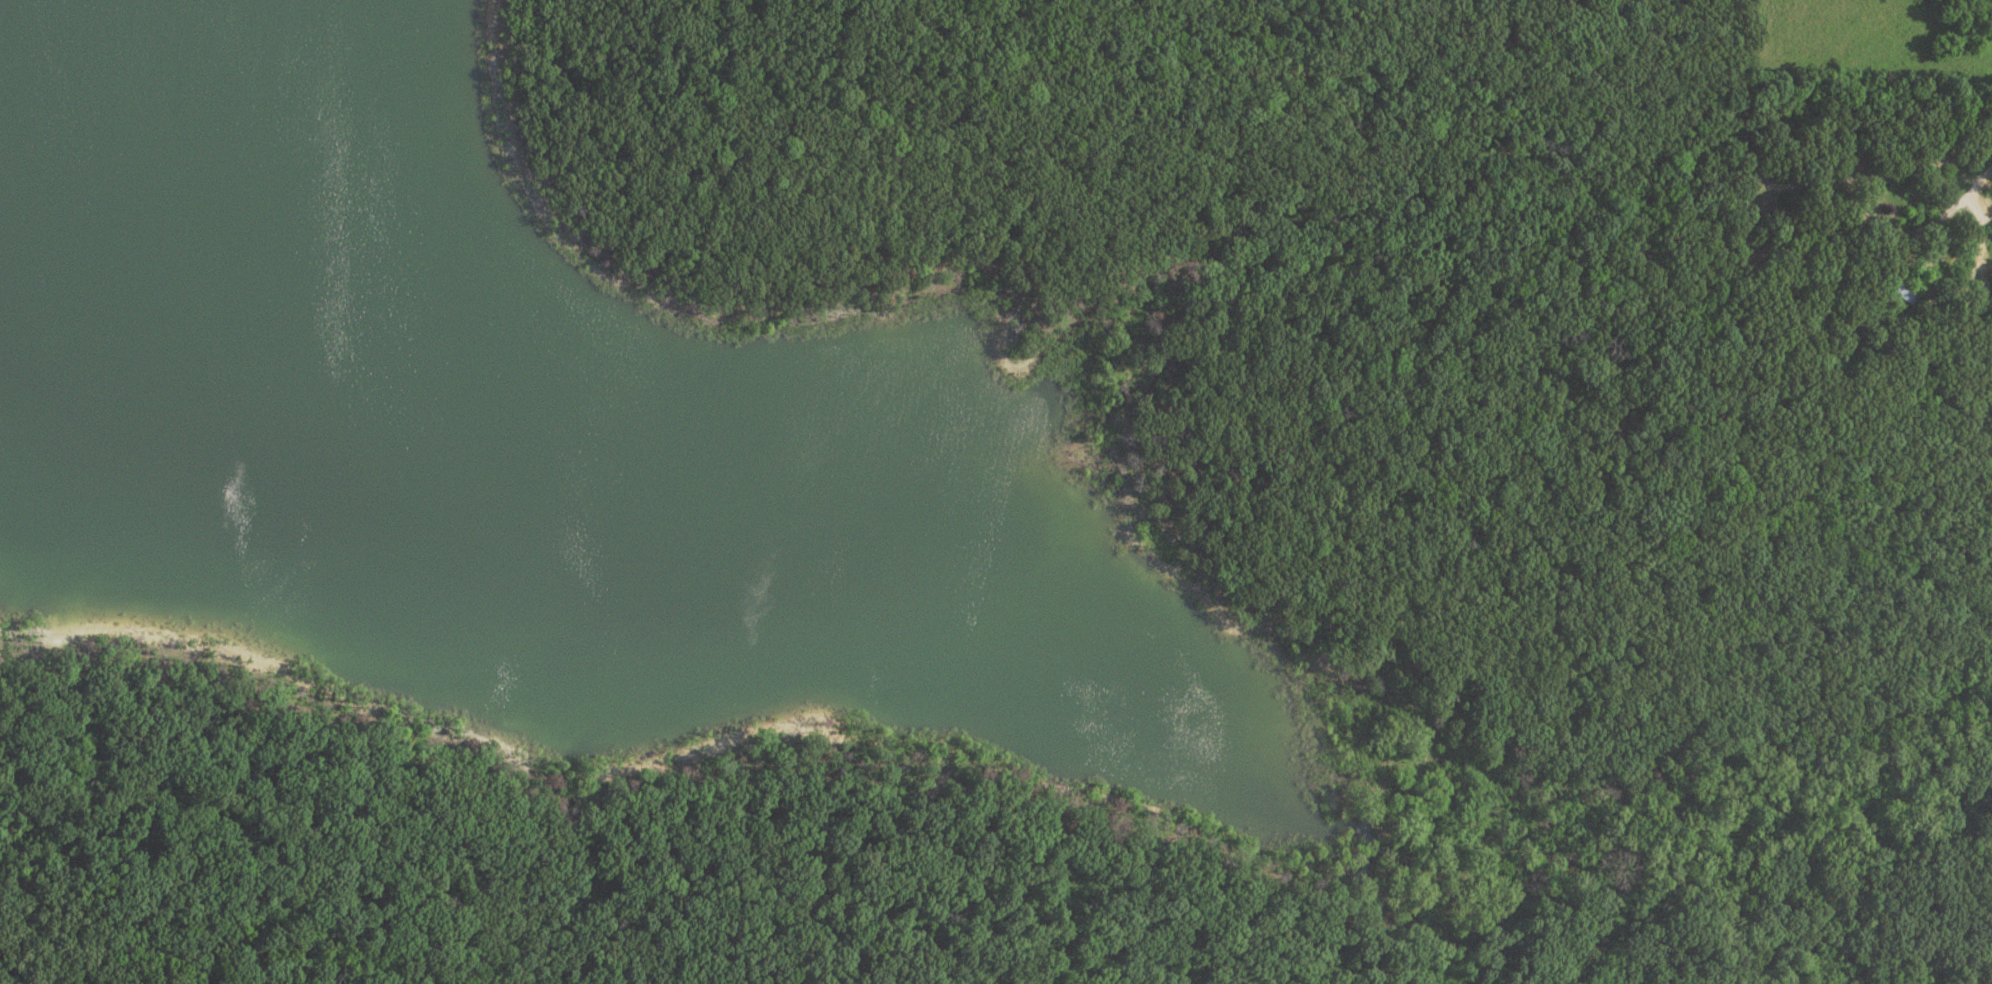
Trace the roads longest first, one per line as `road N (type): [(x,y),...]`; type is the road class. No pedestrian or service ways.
road 1 (residential): [(1991,103),(1572,99)]

